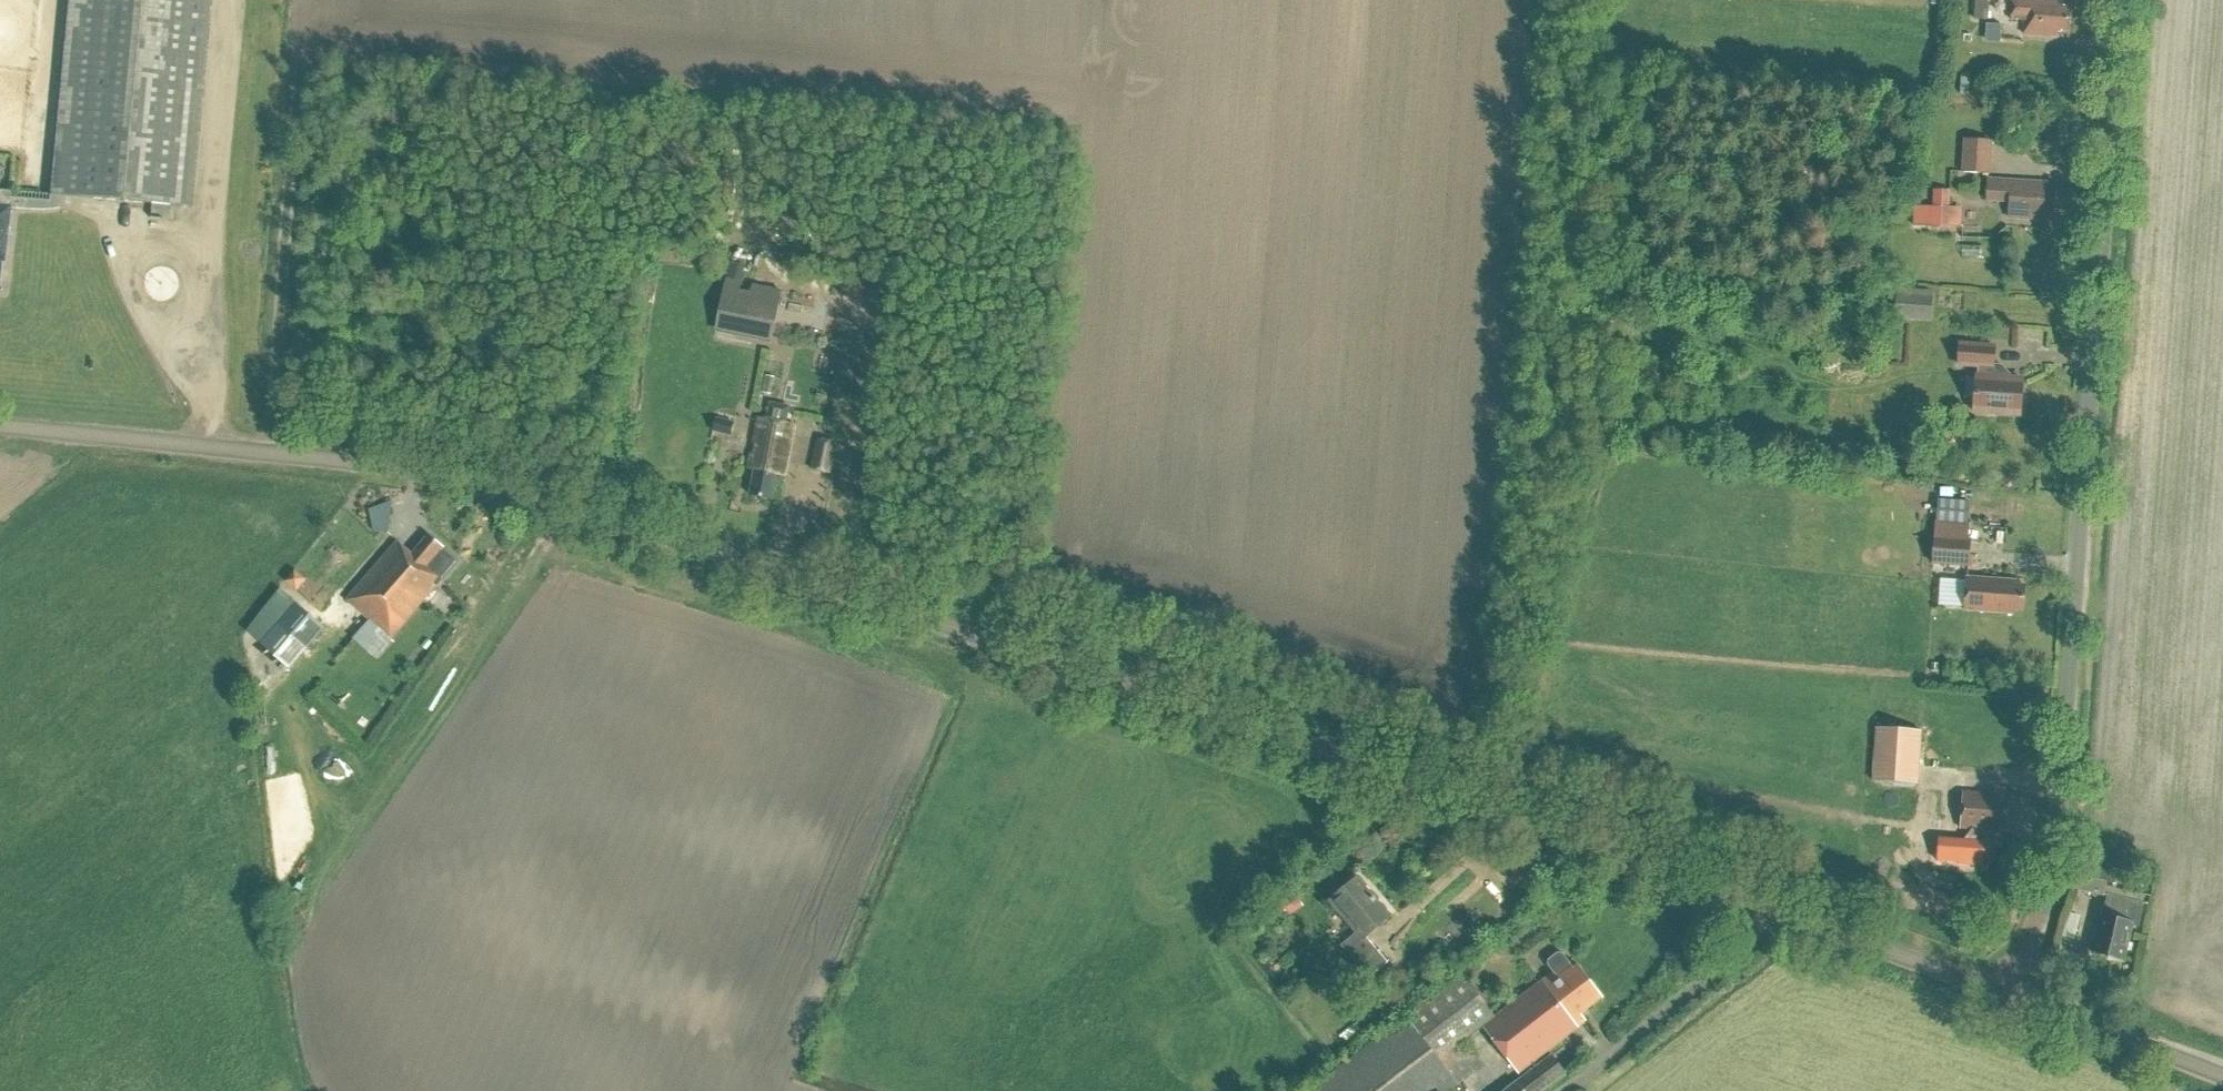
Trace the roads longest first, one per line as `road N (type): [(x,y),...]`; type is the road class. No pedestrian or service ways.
road 1 (unclassified): [(2022,1001),(831,585),(591,511),(414,472),(0,429)]
road 2 (unclassified): [(2022,1001),(2056,840),(2117,0)]
road 3 (unclassified): [(2222,1076),(2022,1001)]

